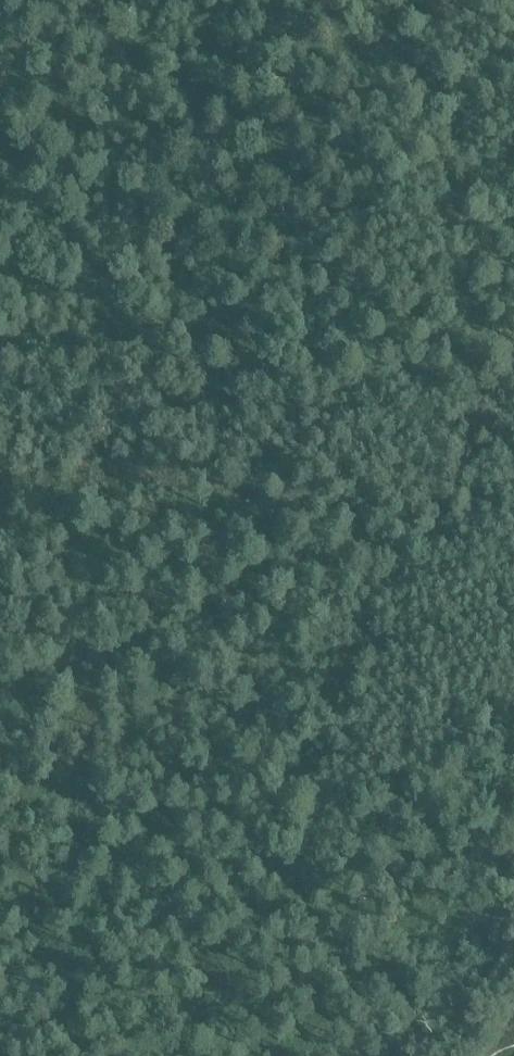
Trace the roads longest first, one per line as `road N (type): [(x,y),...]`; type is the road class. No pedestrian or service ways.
road 1 (track): [(0,396),(513,423)]

